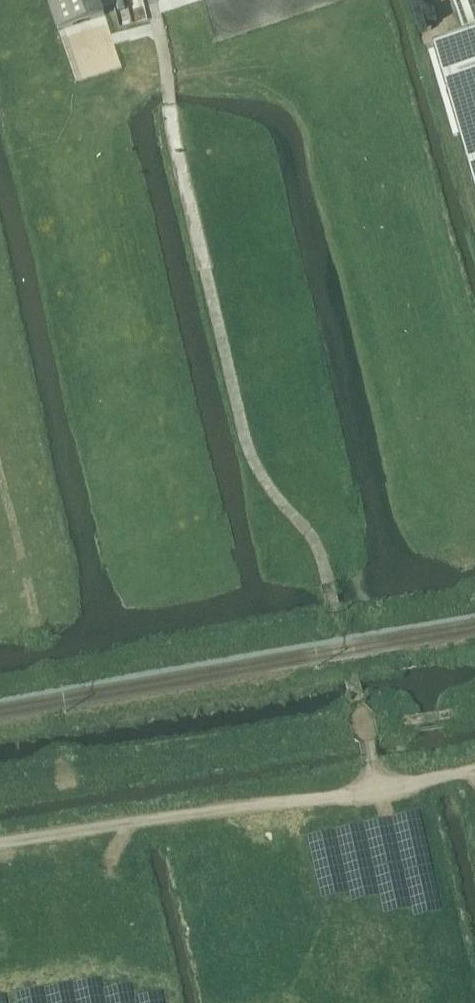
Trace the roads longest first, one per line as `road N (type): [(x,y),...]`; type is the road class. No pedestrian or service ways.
road 1 (track): [(335,616),(314,542),(269,488),(243,436),(176,150),(156,20)]
road 2 (track): [(0,842),(327,798),(474,768)]

